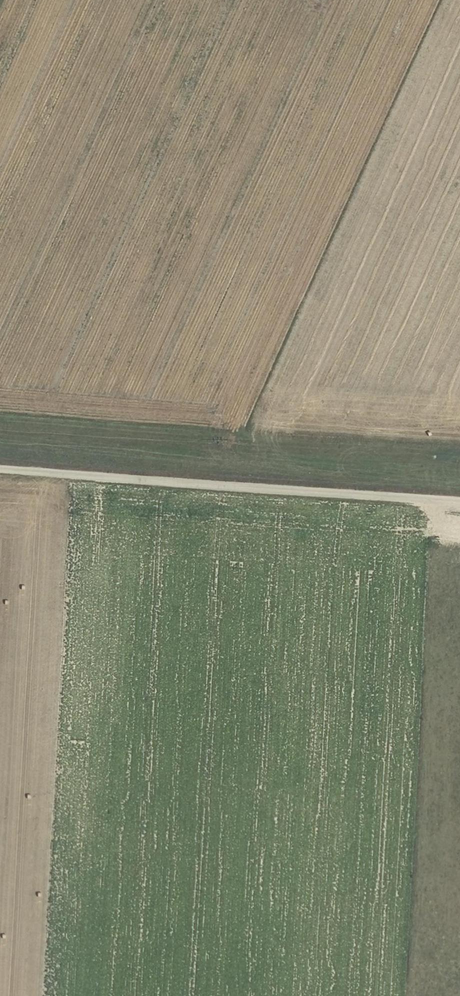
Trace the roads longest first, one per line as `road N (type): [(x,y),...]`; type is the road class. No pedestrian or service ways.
road 1 (unclassified): [(0,473),(459,504)]

